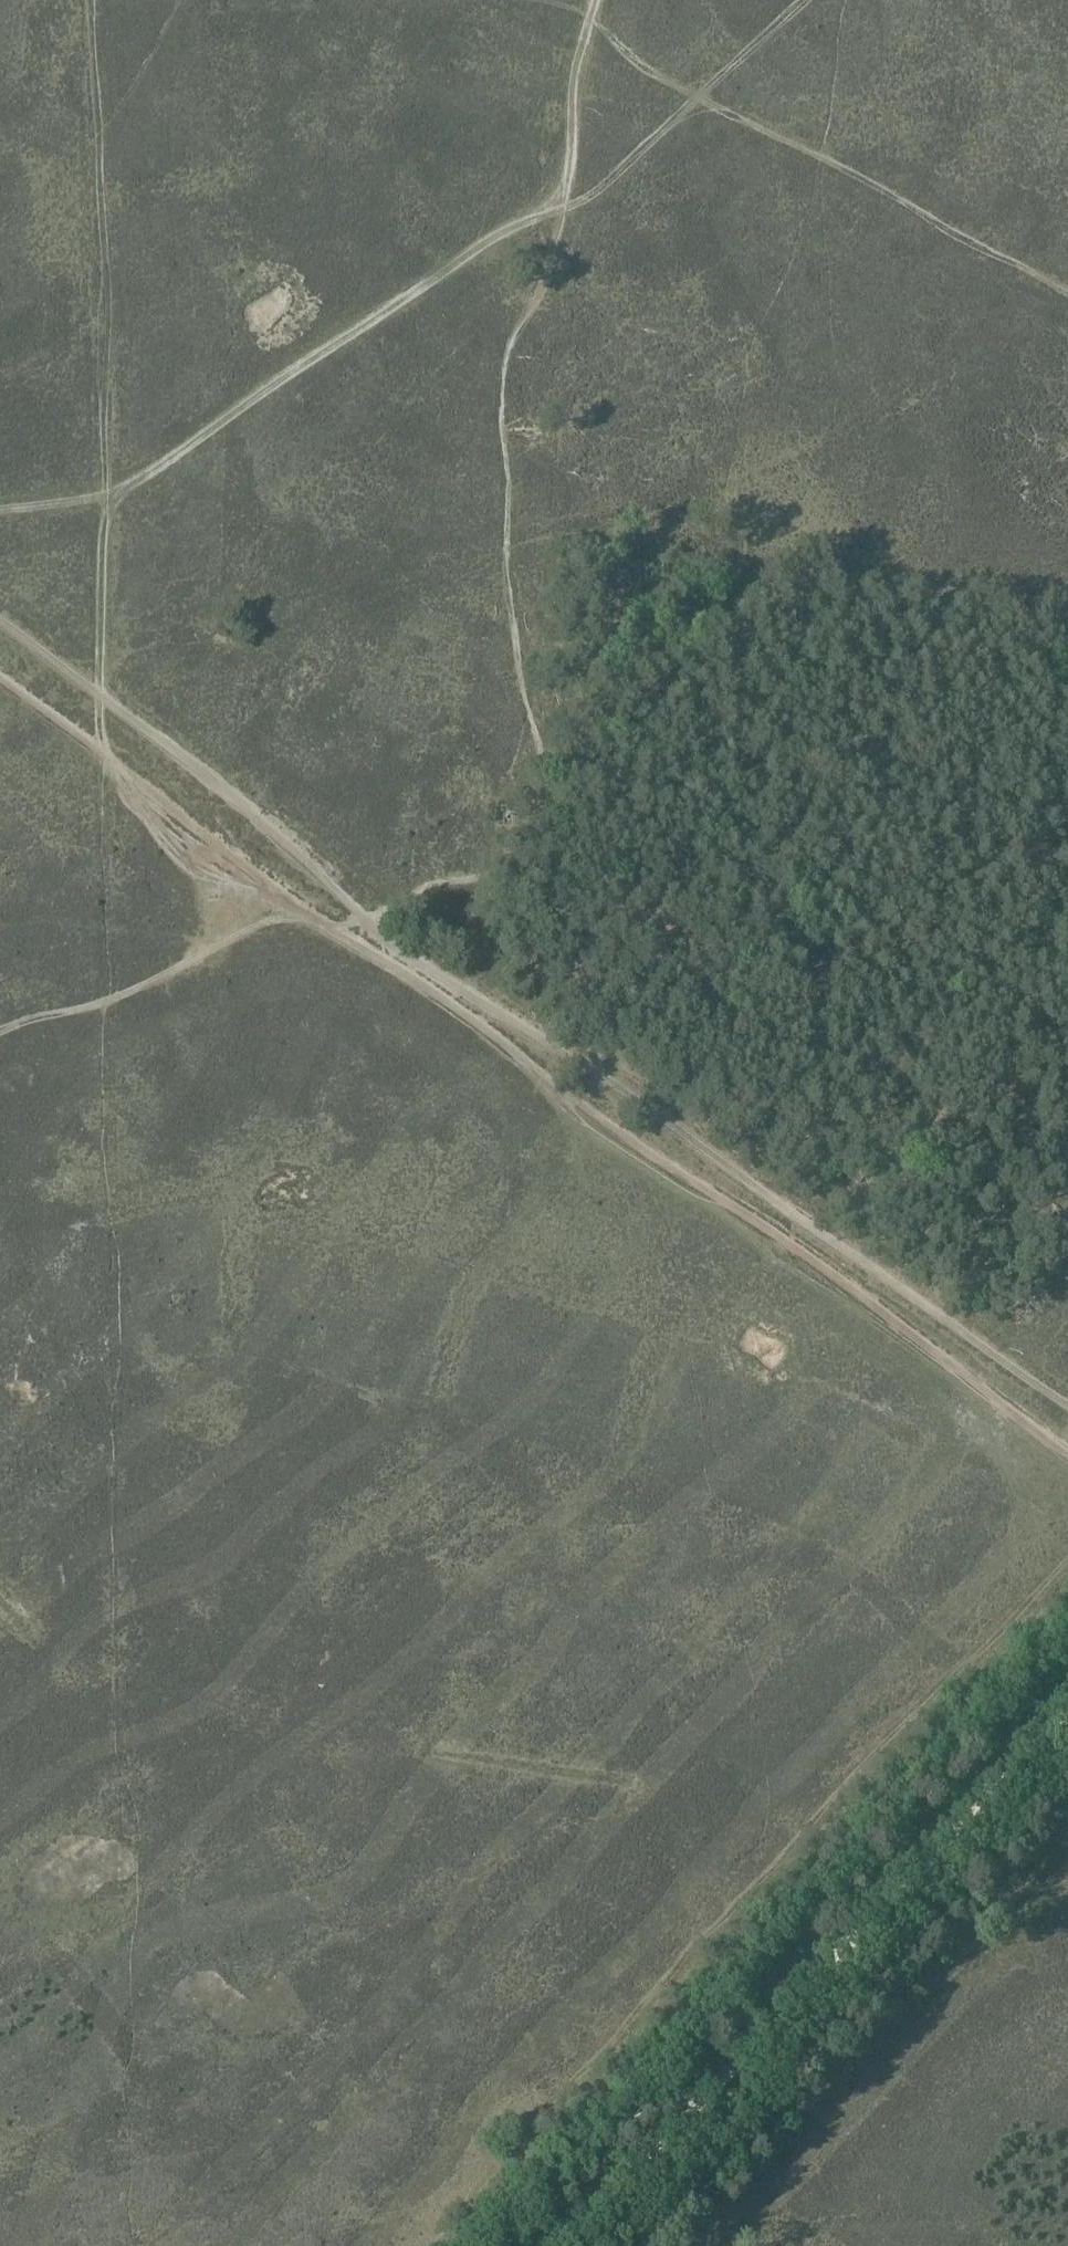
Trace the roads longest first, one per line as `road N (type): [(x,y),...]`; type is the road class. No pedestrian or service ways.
road 1 (track): [(558,2245),(1067,1701)]

